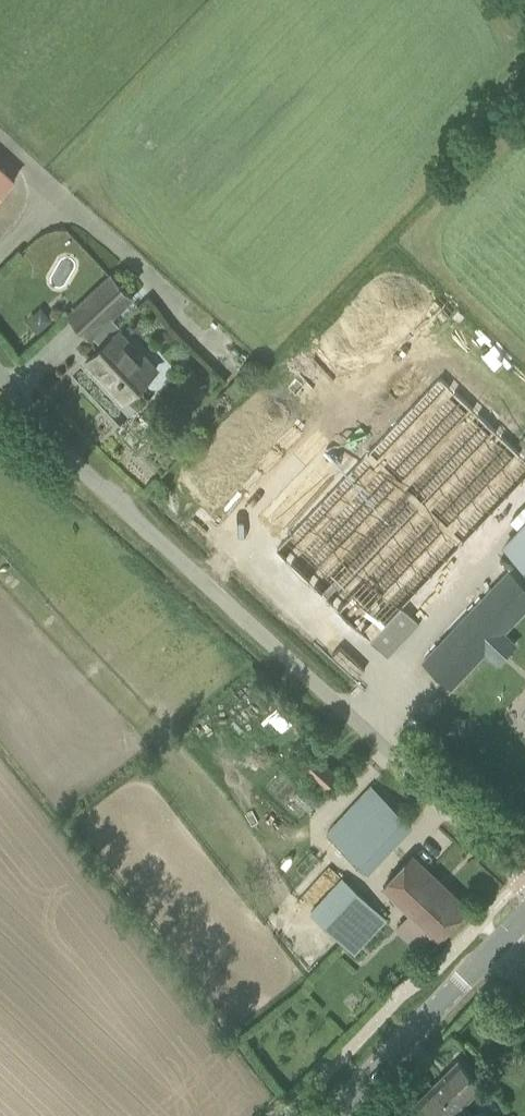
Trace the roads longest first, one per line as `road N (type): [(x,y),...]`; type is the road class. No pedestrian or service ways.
road 1 (unclassified): [(524,873),(133,520),(0,381)]
road 2 (tertiary): [(337,1115),(502,945)]

